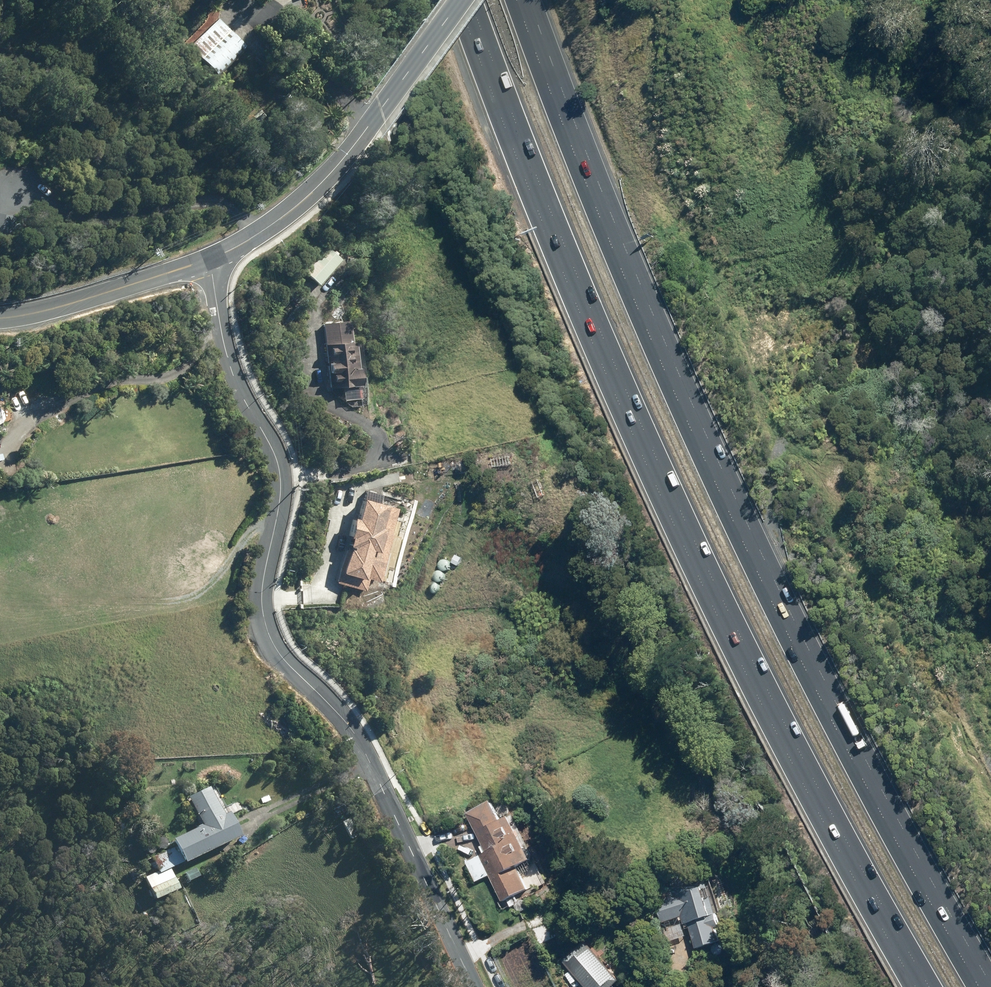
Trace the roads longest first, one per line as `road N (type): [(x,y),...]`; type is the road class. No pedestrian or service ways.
road 1 (motorway): [(516,0),(619,253),(750,540),(989,986)]
road 2 (motorway): [(925,986),(715,609),(466,0)]
road 3 (residential): [(473,986),(353,731),(267,628),(263,583),(281,484),(276,452),(227,351),(209,257)]
road 4 (tertiary): [(209,257),(254,234),(333,171),(459,0)]
road 5 (tertiary): [(0,317),(209,257)]

